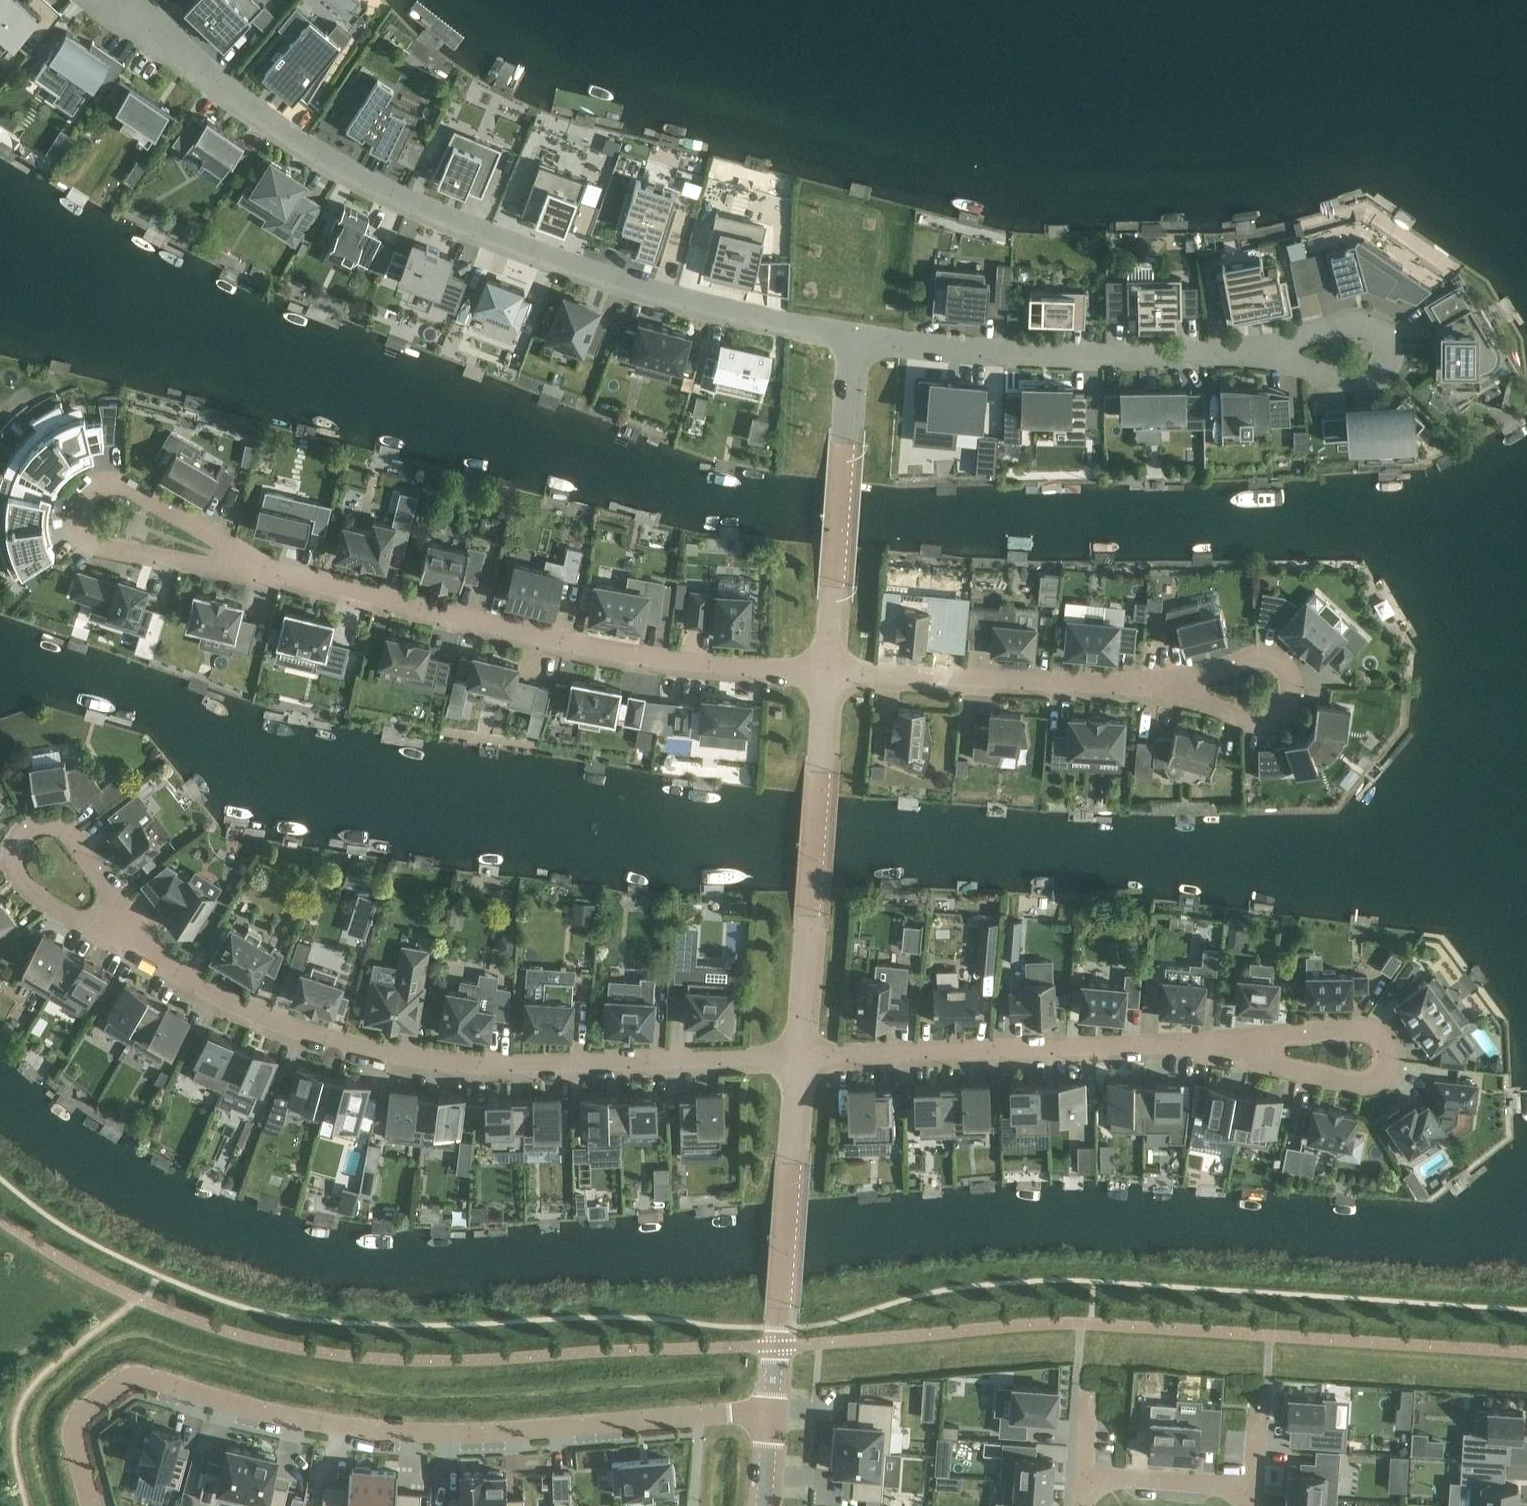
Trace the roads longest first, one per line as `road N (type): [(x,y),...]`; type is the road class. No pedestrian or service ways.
road 1 (residential): [(115,0),(264,121),(394,194),(636,284),(854,334)]
road 2 (residential): [(770,1408),(415,1434),(323,1425),(131,1381),(81,1415),(72,1437),(91,1505)]
road 3 (residential): [(797,1057),(523,1066),(352,1047),(258,1018),(136,941)]
road 4 (residential): [(251,567),(632,655),(828,674)]
road 5 (residential): [(1222,1046),(797,1057)]
road 6 (residential): [(854,334),(1111,355),(1260,351)]
road 7 (residential): [(828,674),(1184,689)]
road 8 (residential): [(828,674),(854,334)]
road 9 (residential): [(1222,1046),(1360,1027),(1390,1045),(1387,1074),(1378,1083),(1280,1067)]
road 10 (residential): [(136,941),(69,838),(41,826),(22,833),(13,867),(21,884),(77,920)]
road 11 (residential): [(251,567),(103,546),(85,535),(79,515),(85,495),(101,483),(122,484)]
road 12 (residential): [(808,925),(828,674)]
road 13 (residential): [(770,1408),(790,1158)]
road 14 (residential): [(1260,351),(1365,381),(1382,371),(1390,352),(1370,323),(1352,321)]
road 15 (residential): [(1184,689),(1252,722),(1271,720),(1290,690),(1284,671),(1249,660)]
road 16 (residential): [(1084,1474),(1251,1487)]
road 17 (residential): [(122,484),(251,567)]
road 18 (residential): [(808,925),(797,1057)]

